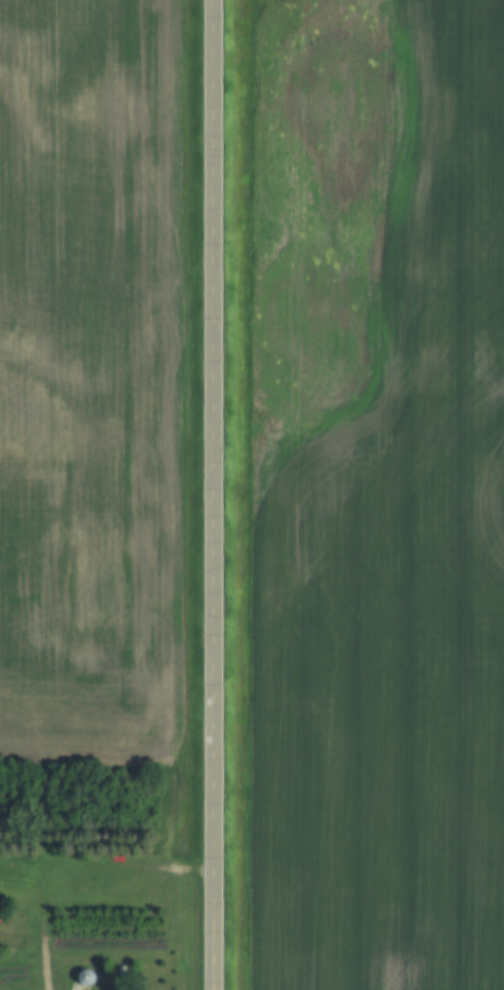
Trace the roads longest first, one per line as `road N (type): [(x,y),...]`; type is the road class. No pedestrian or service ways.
road 1 (tertiary): [(224,989),(223,327)]
road 2 (tertiary): [(223,327),(222,0)]

